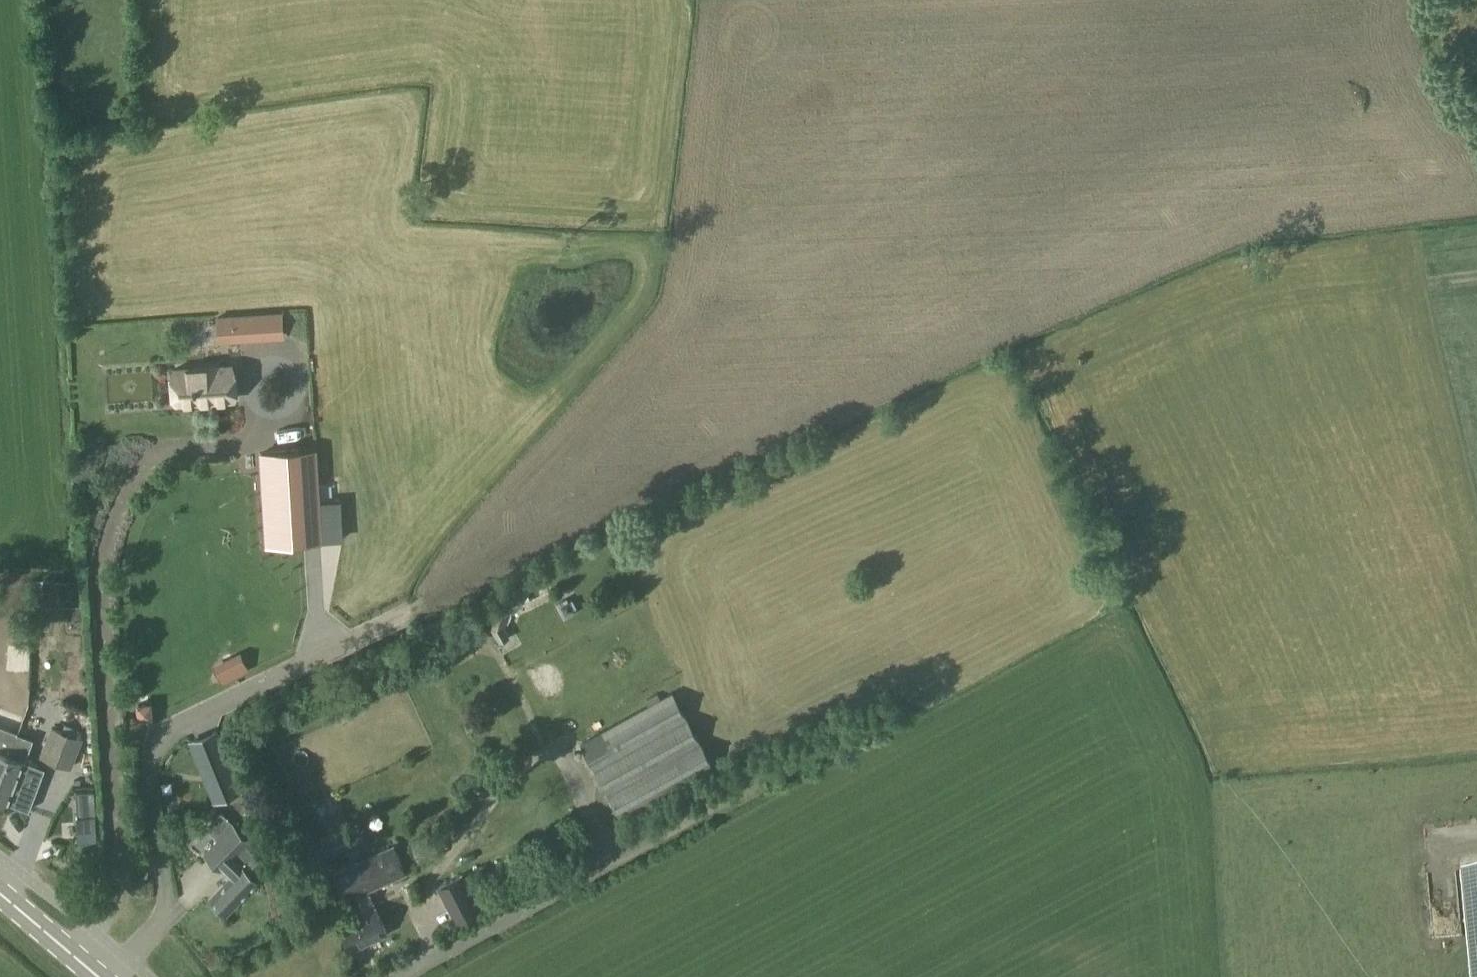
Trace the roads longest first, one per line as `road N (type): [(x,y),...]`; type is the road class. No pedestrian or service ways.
road 1 (secondary): [(98,976),(0,894)]

